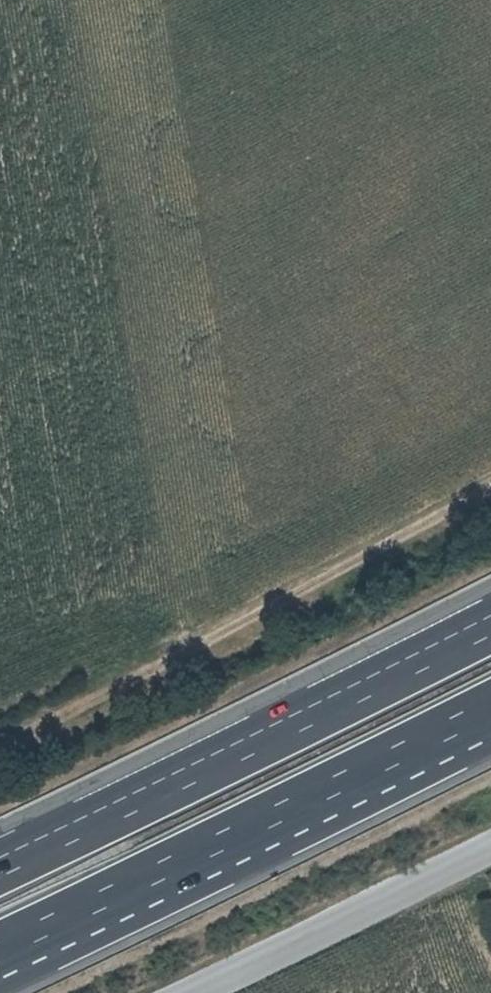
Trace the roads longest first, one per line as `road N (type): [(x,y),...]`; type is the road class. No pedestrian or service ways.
road 1 (track): [(490,489),(0,749)]
road 2 (motorway): [(490,622),(0,865)]
road 3 (motorway): [(0,944),(490,702)]
road 4 (unclassified): [(490,832),(172,992)]

